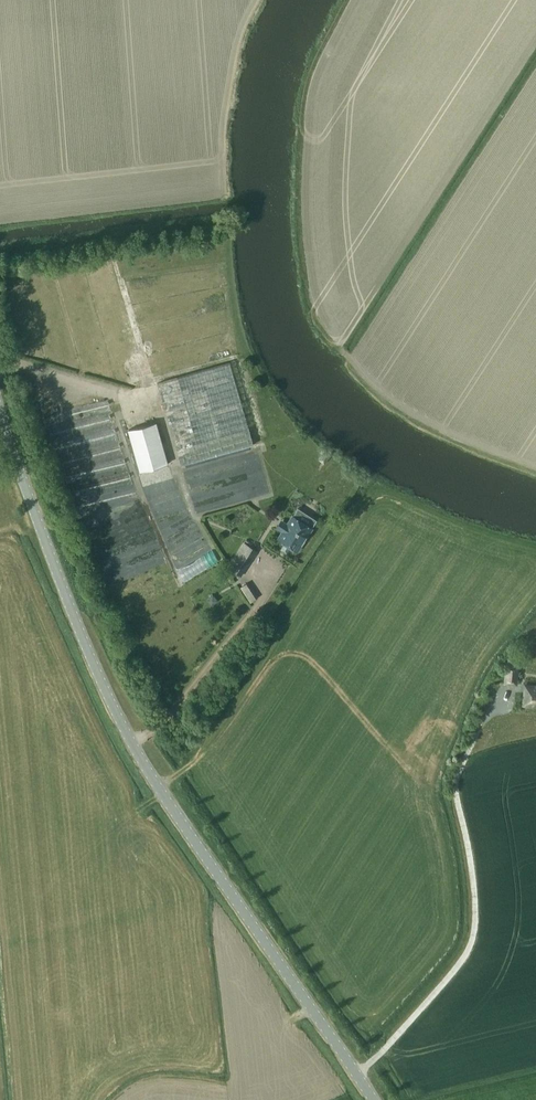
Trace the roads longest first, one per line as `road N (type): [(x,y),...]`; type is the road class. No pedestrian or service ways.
road 1 (tertiary): [(374,1099),(131,743),(81,636),(0,414)]

